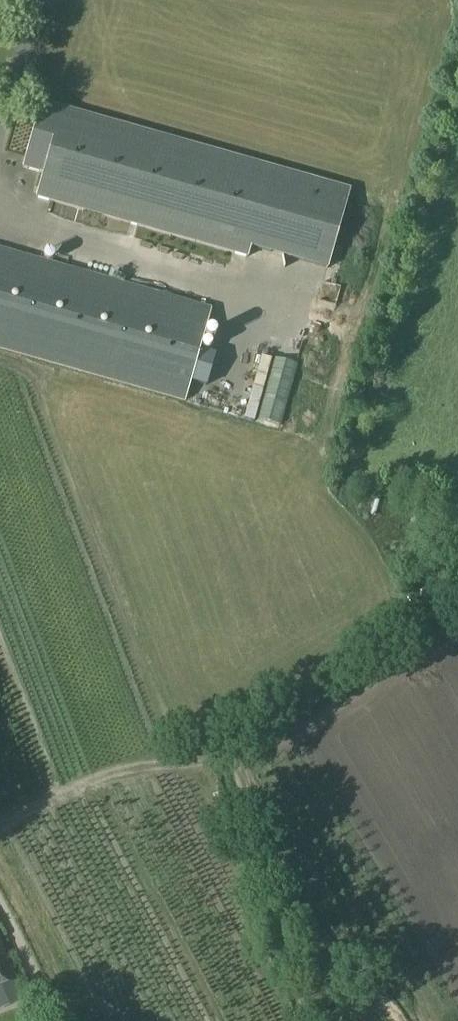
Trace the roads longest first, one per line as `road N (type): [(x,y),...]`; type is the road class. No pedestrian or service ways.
road 1 (track): [(0,908),(59,1020)]

